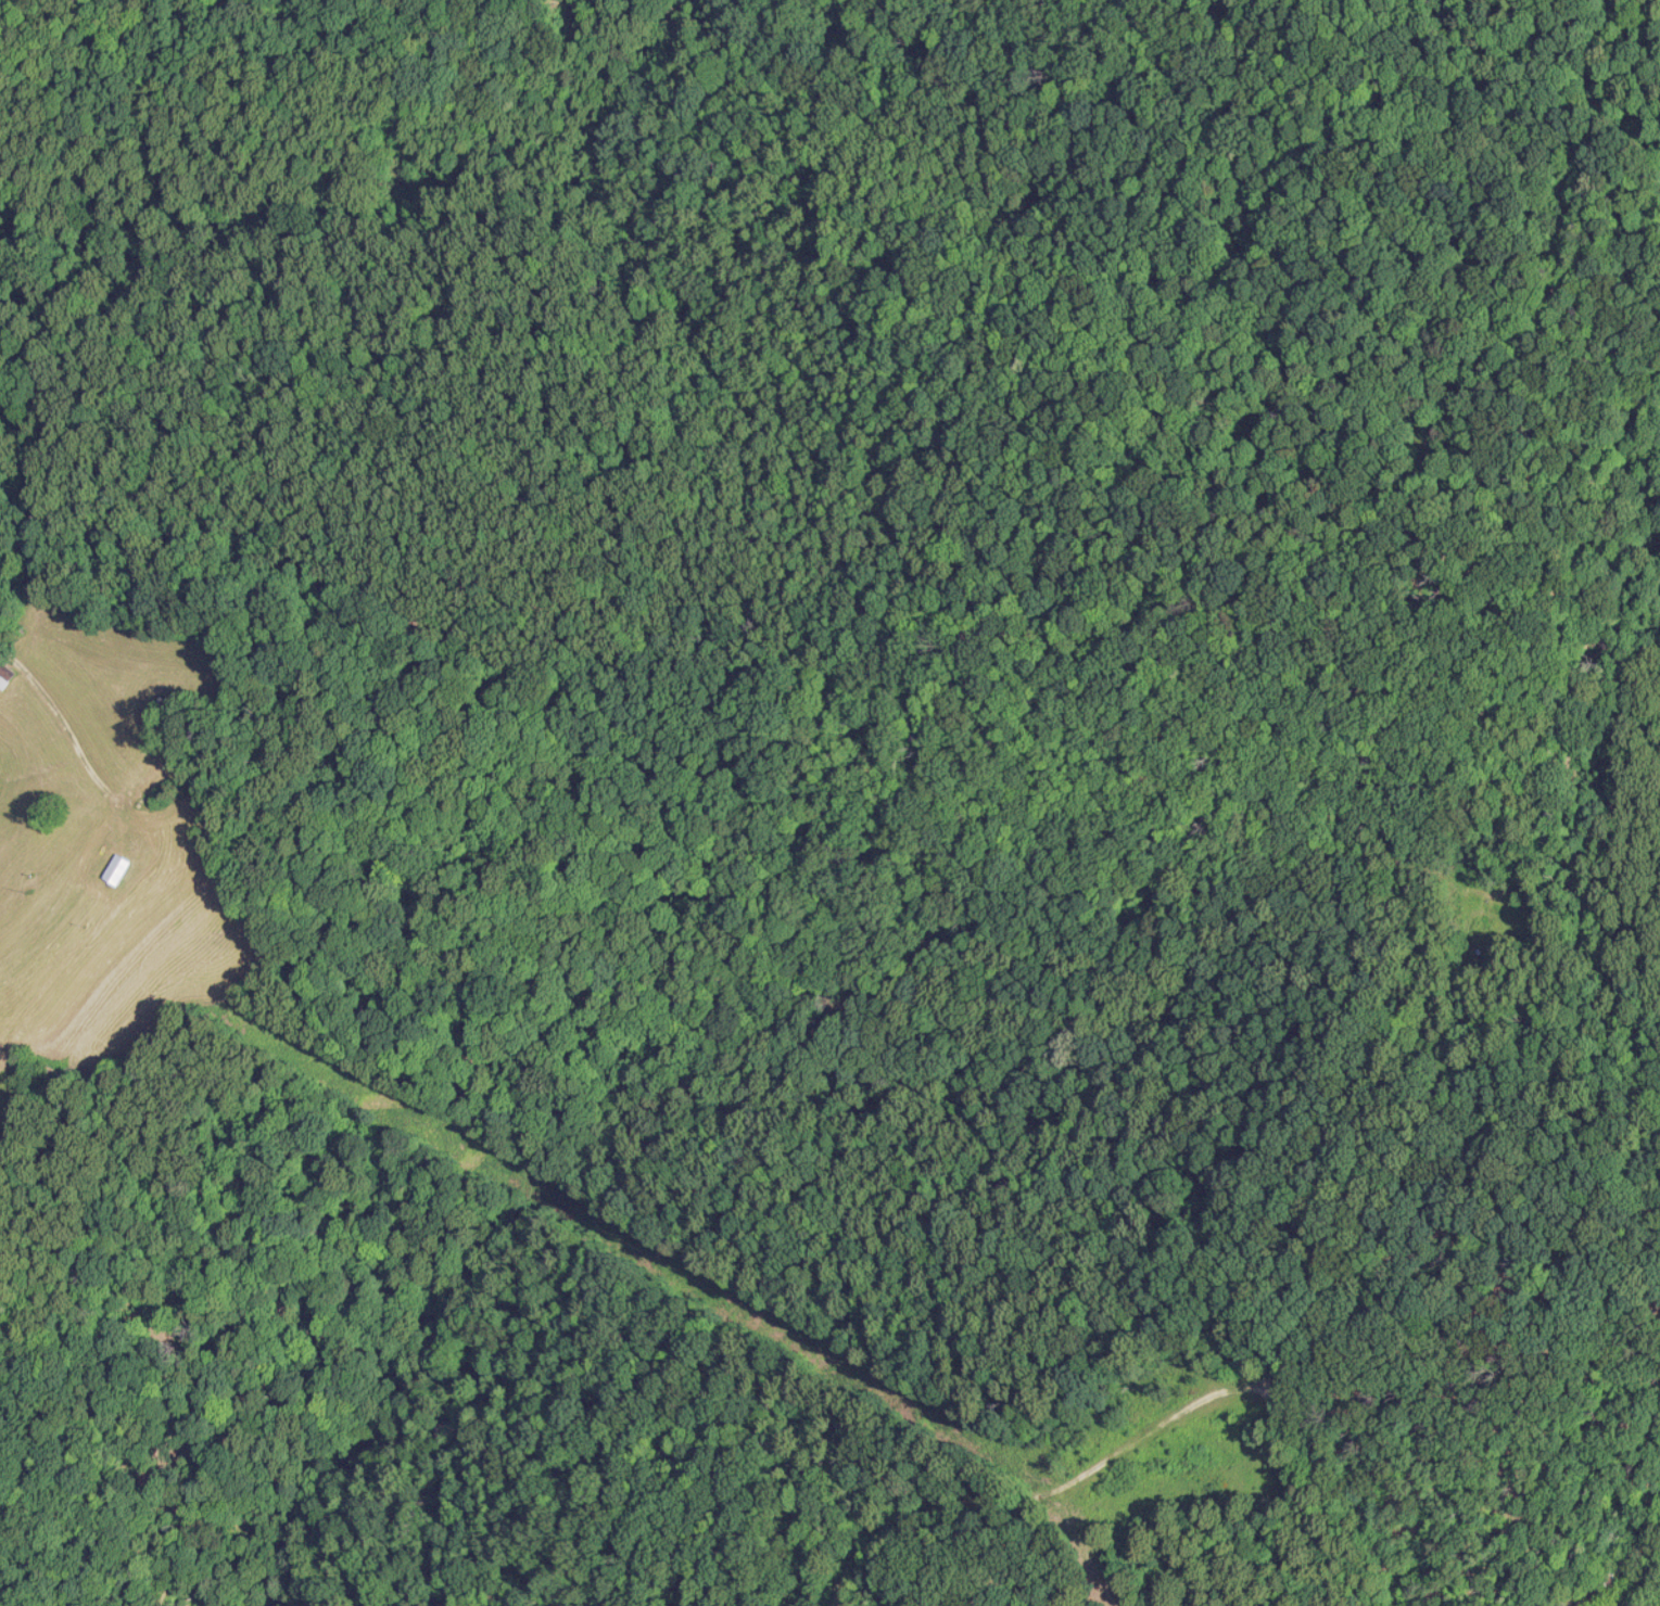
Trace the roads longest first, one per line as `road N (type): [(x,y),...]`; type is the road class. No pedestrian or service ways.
road 1 (residential): [(0,640),(72,664),(96,735),(173,793)]

